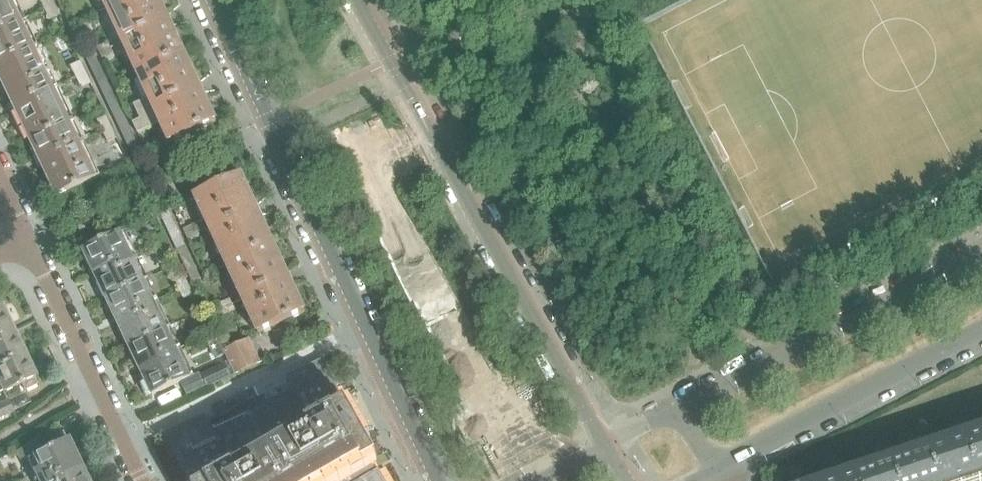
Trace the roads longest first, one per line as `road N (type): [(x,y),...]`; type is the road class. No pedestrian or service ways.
road 1 (tertiary): [(213,0),(439,480)]
road 2 (tertiary): [(607,444),(356,0)]
road 3 (residential): [(981,251),(824,329),(684,413)]
road 4 (residential): [(719,465),(981,326)]
road 5 (residential): [(144,480),(25,242)]

